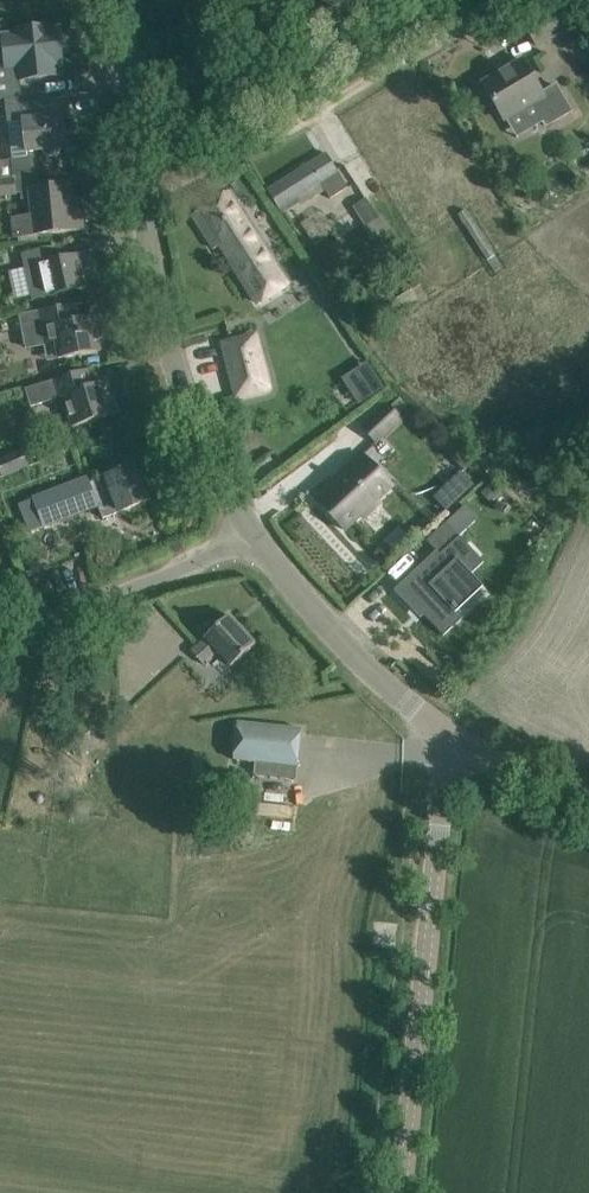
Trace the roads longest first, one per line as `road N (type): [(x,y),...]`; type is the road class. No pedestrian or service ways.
road 1 (unclassified): [(405,1192),(460,746)]
road 2 (track): [(157,222),(392,69),(456,0)]
road 3 (unclassified): [(249,528),(170,338),(147,227)]
road 4 (unclassified): [(460,746),(308,612),(249,528)]
road 5 (residential): [(0,645),(249,528)]
road 6 (unclassified): [(147,227),(121,0)]
road 7 (unclassified): [(588,799),(460,746)]

